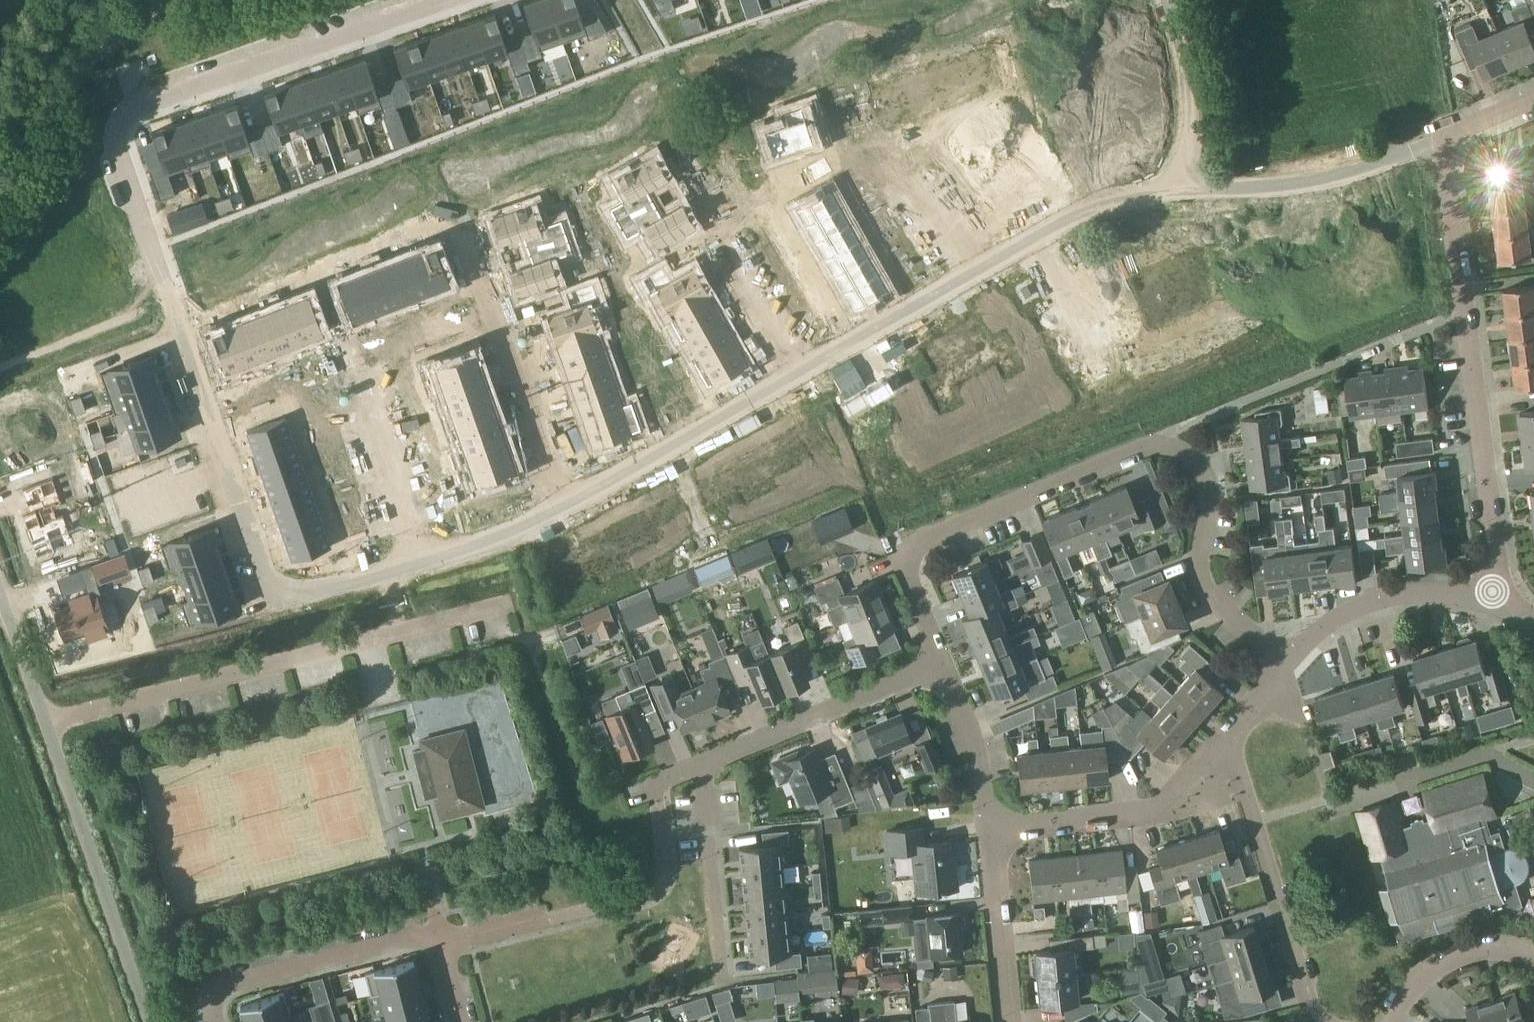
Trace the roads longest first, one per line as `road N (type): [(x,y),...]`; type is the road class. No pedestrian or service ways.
road 1 (residential): [(431,0),(147,97),(128,111),(122,133),(131,171),(234,484)]
road 2 (residential): [(1285,660),(1216,604),(1200,571),(1205,472),(1170,444),(1143,443),(916,537),(908,572),(940,666)]
road 3 (residential): [(1488,598),(1496,557),(1445,135)]
road 4 (unclassified): [(150,1021),(0,589)]
road 5 (residential): [(1327,1021),(1308,1002),(1226,734)]
road 6 (residential): [(561,507),(824,358)]
road 7 (residential): [(561,507),(458,232)]
road 8 (residential): [(234,484),(273,604),(421,561)]
road 9 (residential): [(1178,189),(1335,177),(1445,135)]
road 10 (residential): [(1226,734),(1146,807),(988,824)]
road 11 (residential): [(438,928),(228,981),(215,990),(216,1021)]
road 12 (residential): [(705,759),(940,666)]
road 13 (residential): [(824,358),(717,159)]
road 14 (residential): [(1488,598),(1402,590),(1364,602),(1285,660)]
road 15 (residential): [(705,759),(721,978)]
road 16 (residential): [(988,824),(1008,1021)]
road 17 (residential): [(364,372),(421,561)]
road 18 (residential): [(1158,0),(1185,94),(1178,189)]
road 19 (residential): [(940,666),(977,744),(988,824)]
road 20 (residential): [(824,358),(969,276)]
road 21 (residential): [(1033,239),(1102,383)]
road 22 (residential): [(1401,1021),(1430,978),(1452,965),(1533,953)]
road 23 (residential): [(421,561),(508,535),(561,507)]
road 24 (residential): [(1051,229),(1091,205),(1178,189)]
road 25 (residential): [(441,938),(560,912)]

